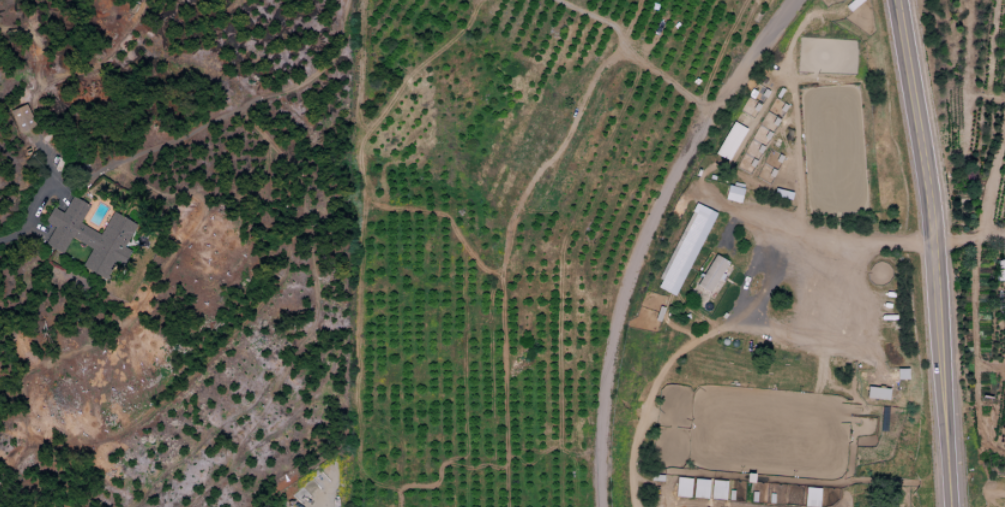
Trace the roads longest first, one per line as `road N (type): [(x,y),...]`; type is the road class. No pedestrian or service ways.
road 1 (residential): [(793,0),(670,182),(643,247),(611,342),(607,506)]
road 2 (residential): [(934,293),(927,184),(895,0)]
road 3 (residential): [(950,506),(934,293)]

